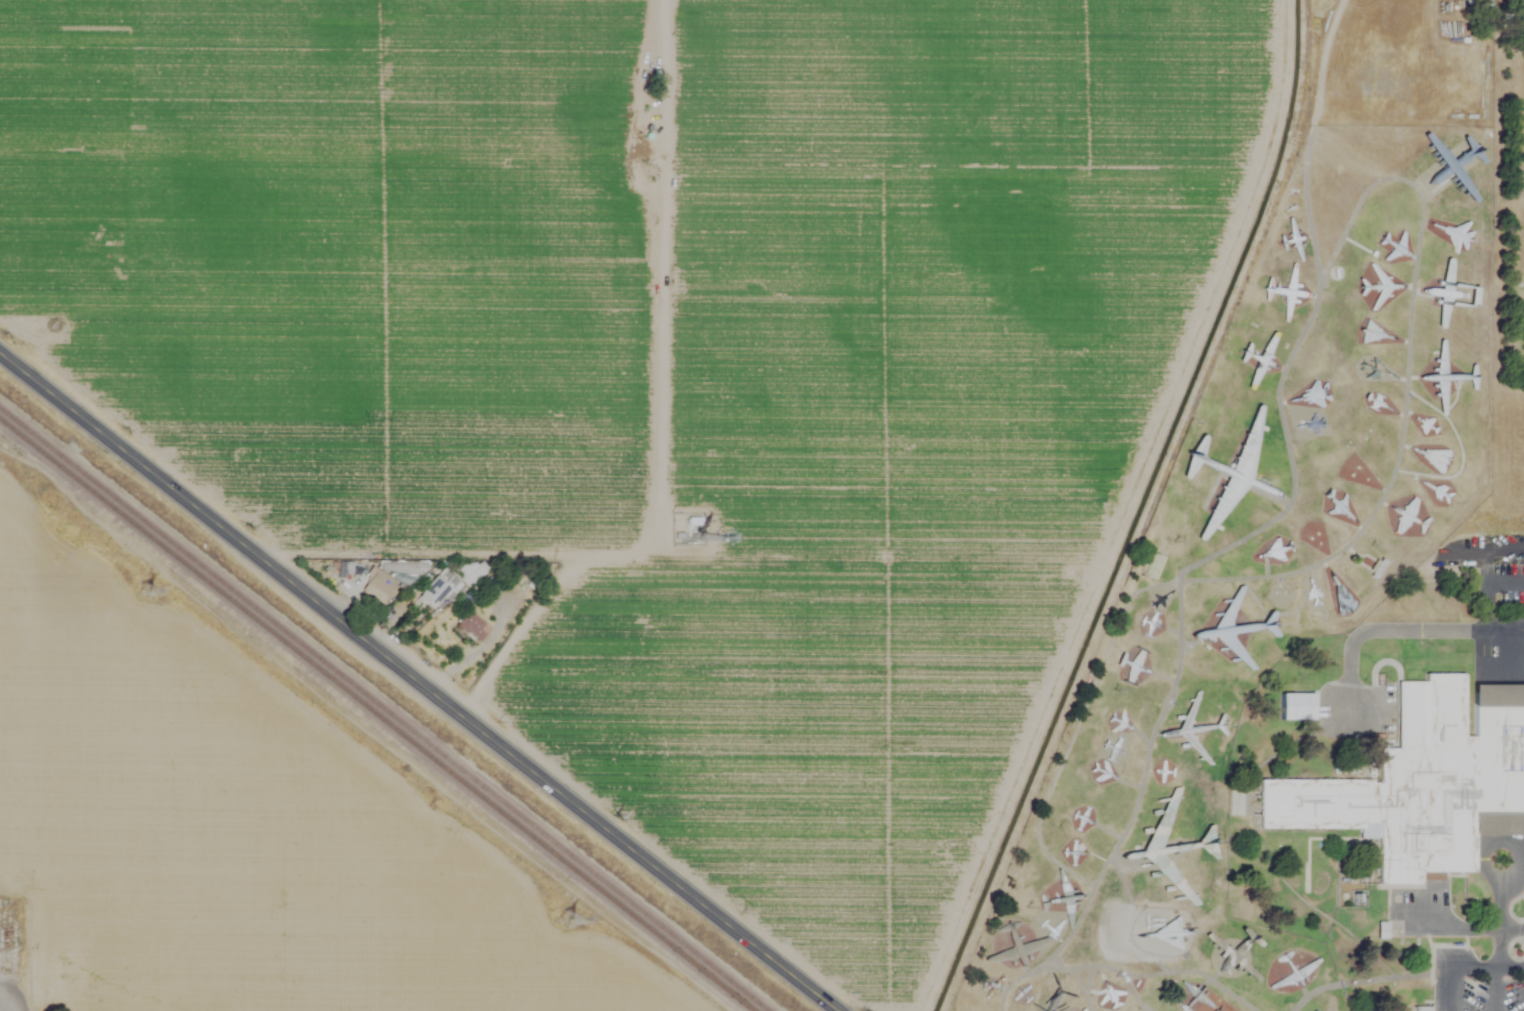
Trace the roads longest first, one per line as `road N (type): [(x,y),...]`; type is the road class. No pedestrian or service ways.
road 1 (primary): [(0,354),(836,1010)]

